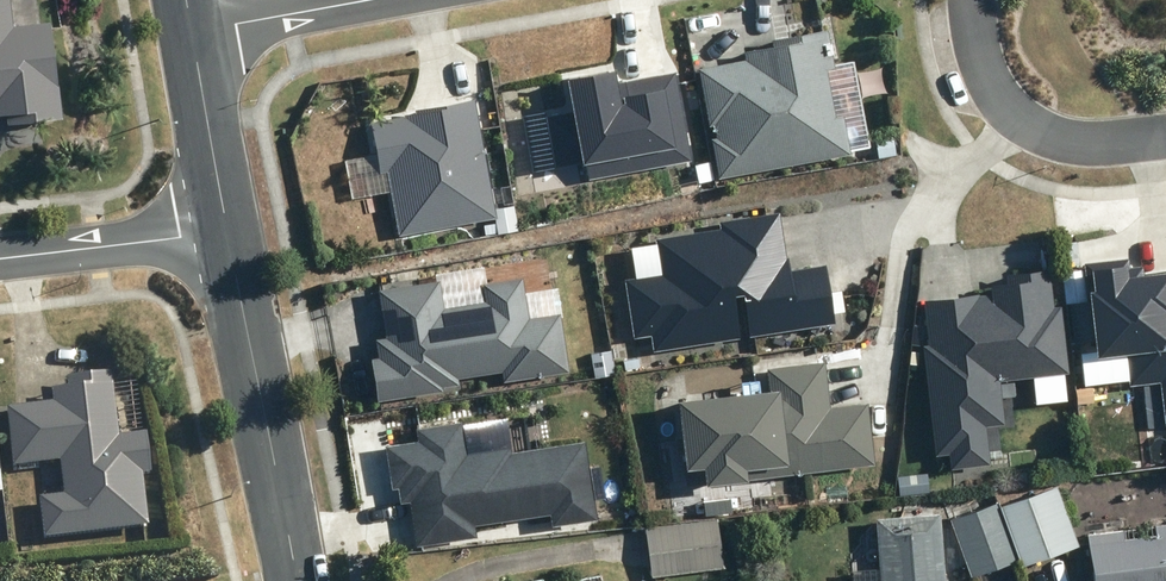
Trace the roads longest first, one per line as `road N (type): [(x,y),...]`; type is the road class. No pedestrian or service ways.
road 1 (tertiary): [(229,233),(298,580)]
road 2 (residential): [(1165,139),(1084,147),(1041,136),(1011,115),(980,62),(970,0)]
road 3 (residential): [(0,260),(229,233)]
road 4 (tertiary): [(193,33),(229,233)]
road 5 (residential): [(370,0),(193,33)]

